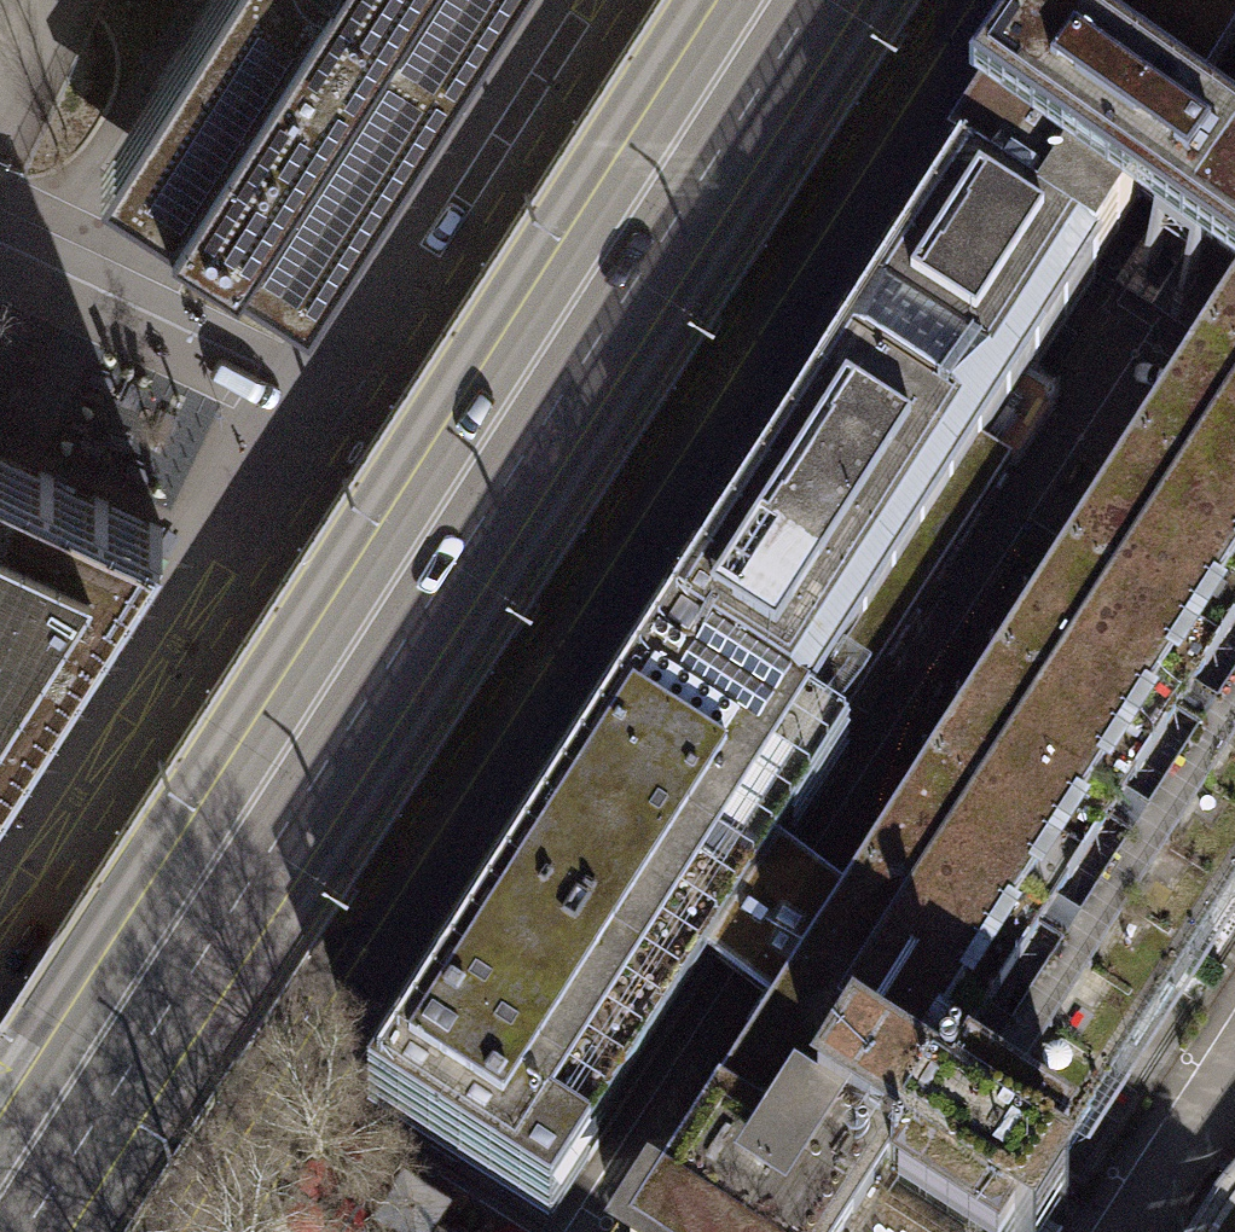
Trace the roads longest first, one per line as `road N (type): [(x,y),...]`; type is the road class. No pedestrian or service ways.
road 1 (primary): [(39,1231),(839,0)]
road 2 (tertiary): [(137,1231),(935,0)]
road 3 (primary): [(731,0),(0,1136)]
road 4 (tertiary): [(359,436),(0,994)]
road 5 (tertiary): [(633,0),(359,436)]
road 6 (unclassified): [(0,270),(359,436)]

